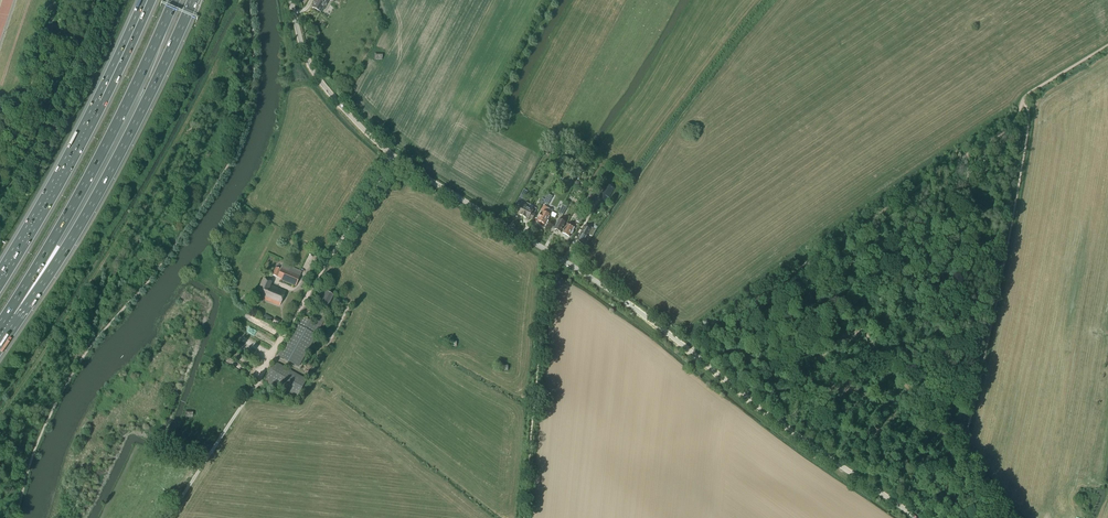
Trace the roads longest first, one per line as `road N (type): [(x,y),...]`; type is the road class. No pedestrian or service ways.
road 1 (unclassified): [(917,517),(629,304),(394,158),(318,79),(291,0)]
road 2 (motorway): [(9,311),(86,215),(193,0)]
road 3 (motorway): [(9,311),(84,186),(174,0)]
road 4 (motorway): [(152,0),(79,150),(0,286)]

